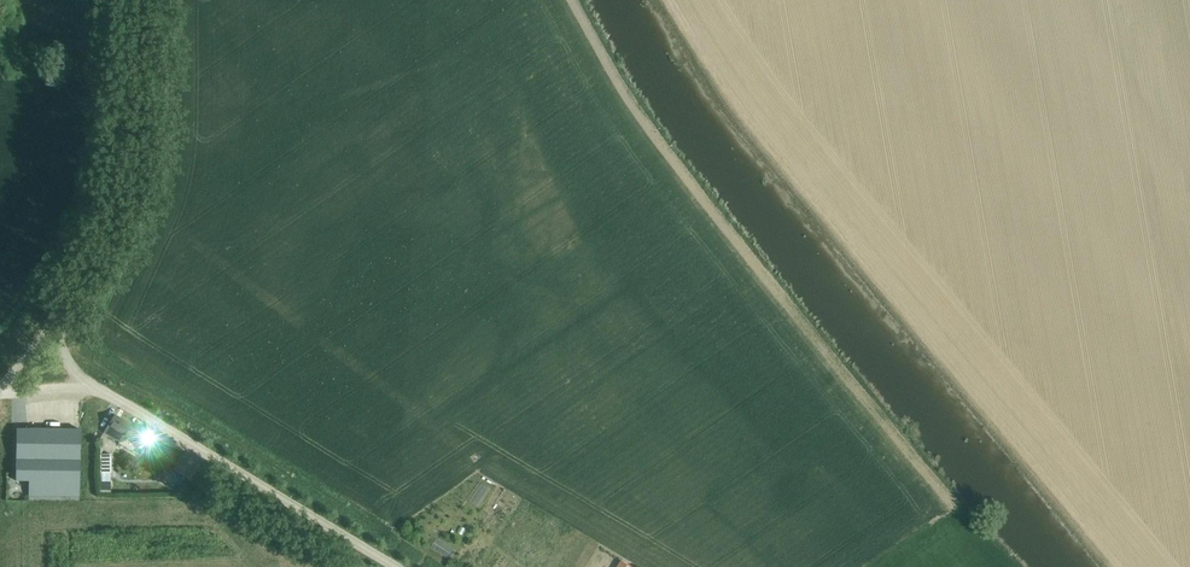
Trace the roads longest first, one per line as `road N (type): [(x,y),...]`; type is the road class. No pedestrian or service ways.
road 1 (unclassified): [(396,566),(94,388)]
road 2 (unclassified): [(57,316),(125,173),(137,0)]

